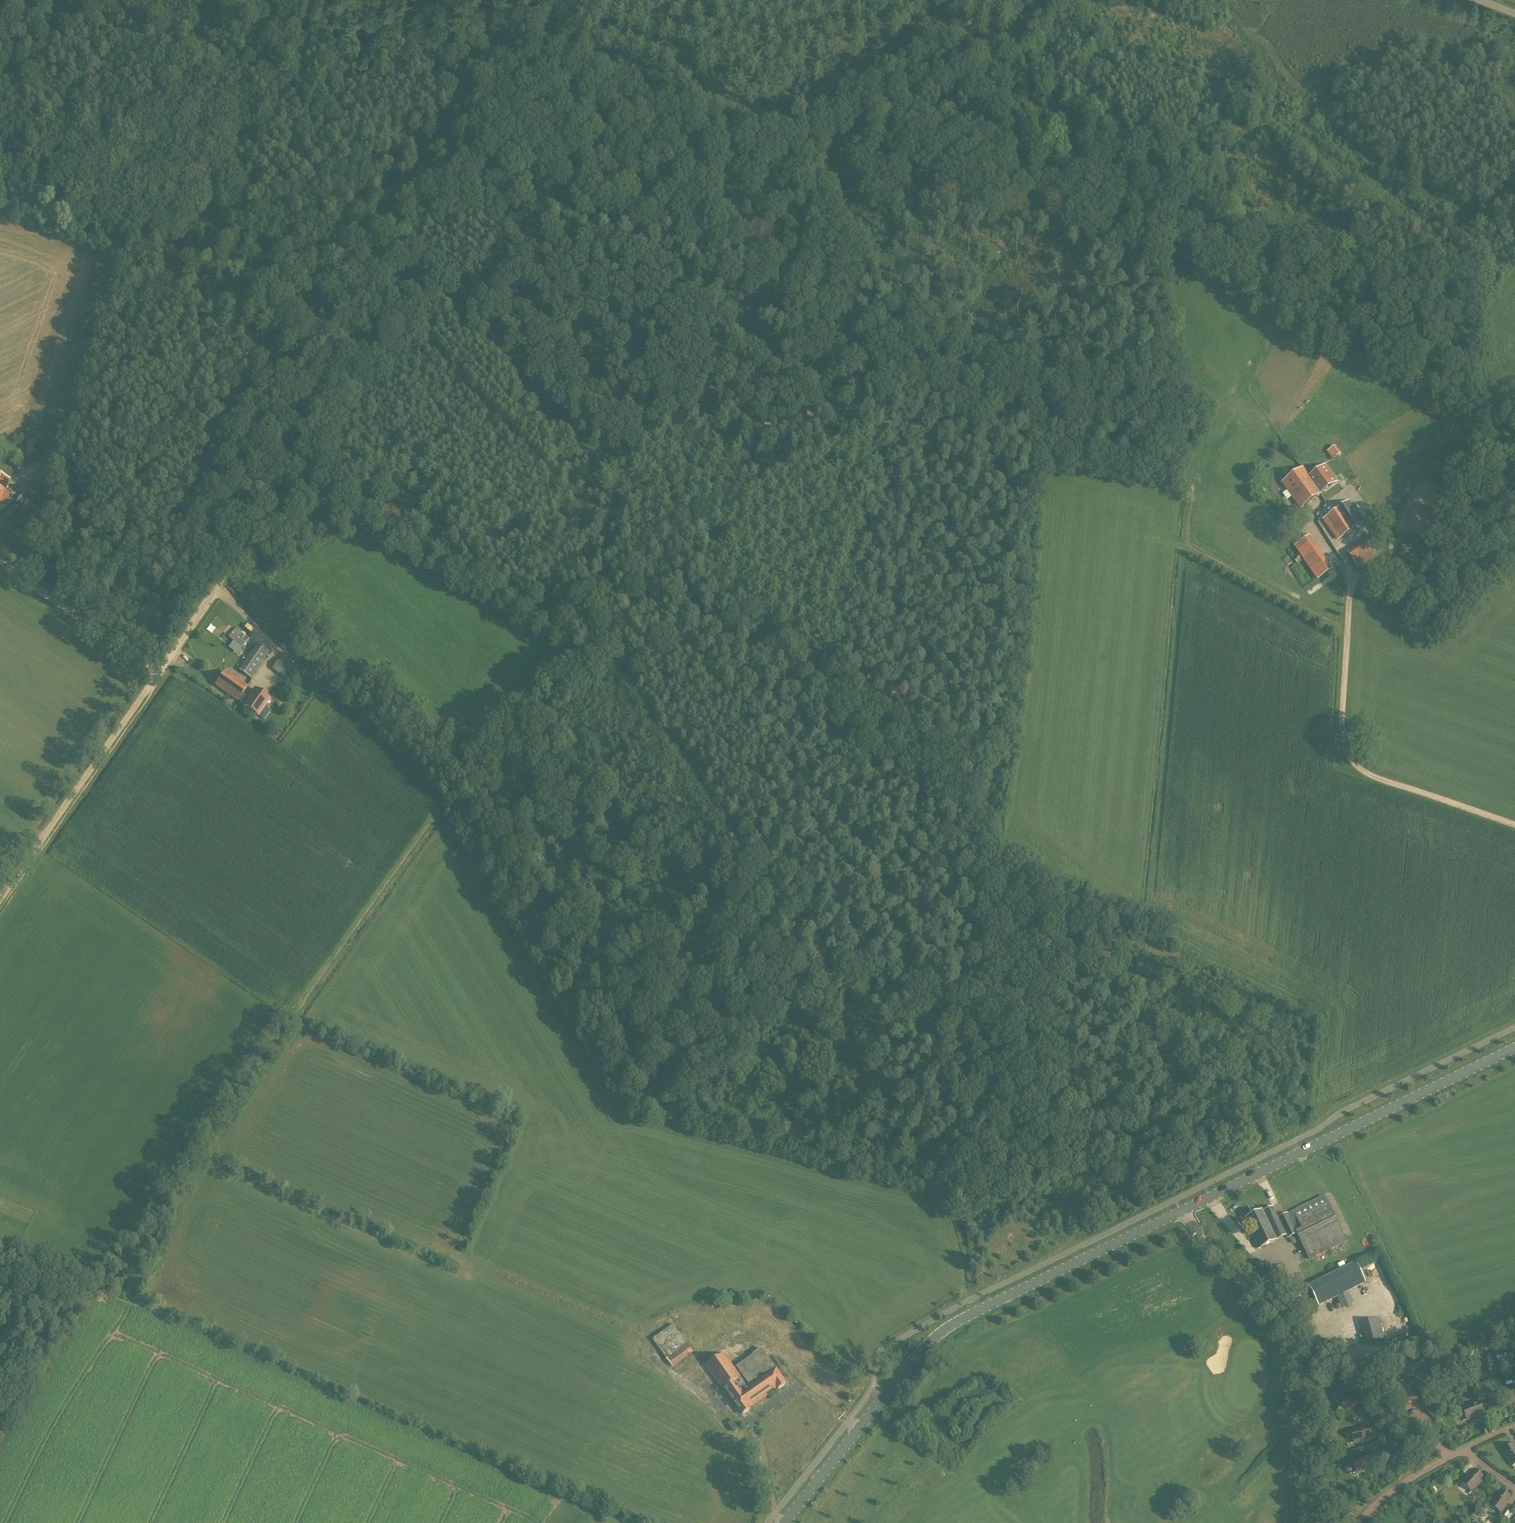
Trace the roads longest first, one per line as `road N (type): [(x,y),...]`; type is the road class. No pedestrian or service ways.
road 1 (secondary): [(784,1522),(936,1335),(1182,1210)]
road 2 (track): [(0,903),(240,557)]
road 3 (secondary): [(1182,1210),(1514,1046)]
road 4 (unclassified): [(1316,1522),(1296,1349),(1182,1210)]
road 5 (track): [(1514,825),(1356,765),(1340,735),(1343,627)]
road 6 (track): [(0,565),(158,674)]

